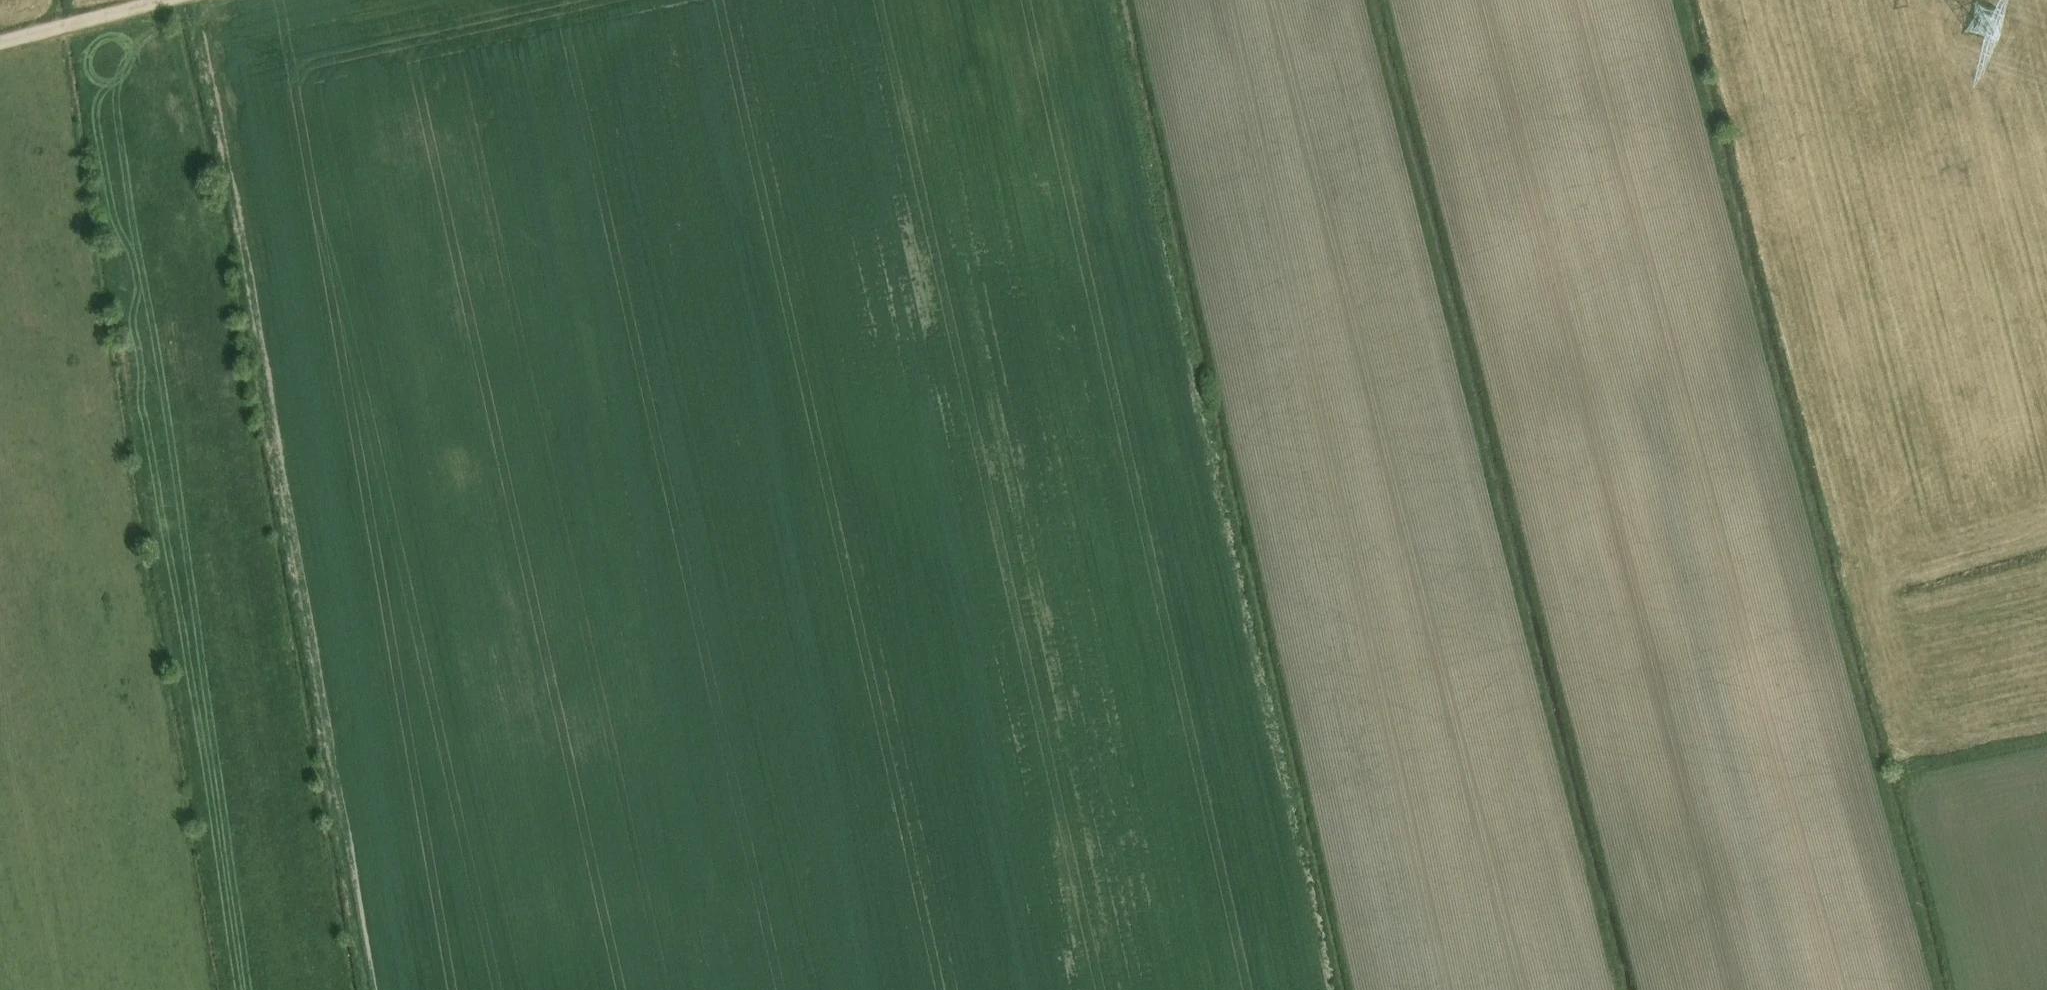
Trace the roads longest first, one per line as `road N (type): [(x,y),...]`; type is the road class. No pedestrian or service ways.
road 1 (track): [(0,48),(185,0)]

